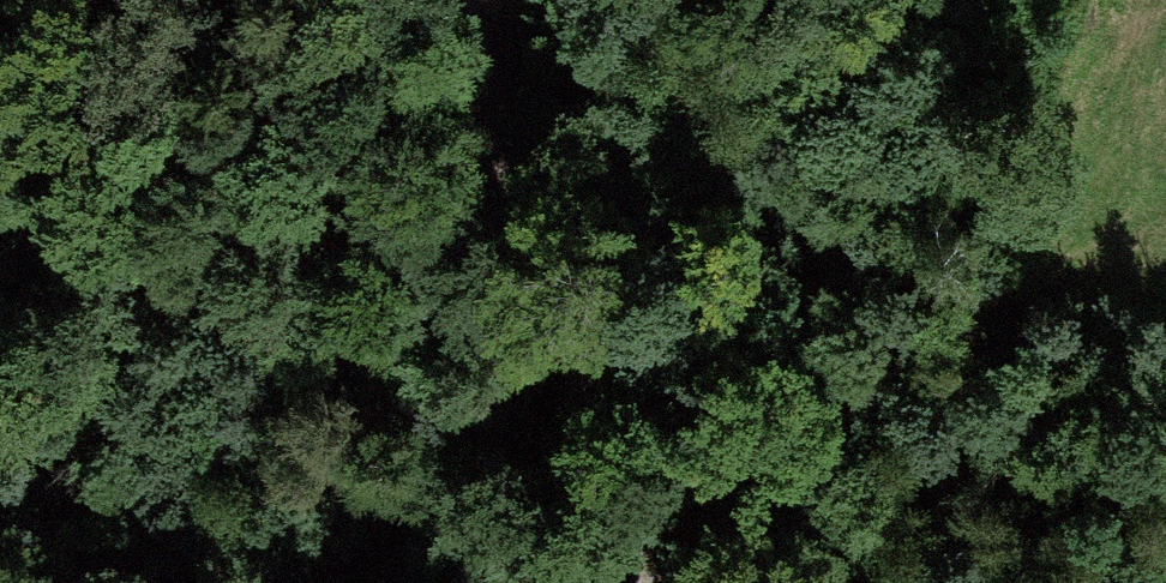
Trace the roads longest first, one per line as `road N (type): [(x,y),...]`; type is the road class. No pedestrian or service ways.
road 1 (track): [(622,582),(474,0)]
road 2 (track): [(605,517),(756,455),(993,484),(1125,493),(1165,485)]
road 3 (track): [(0,296),(151,181),(438,0)]

